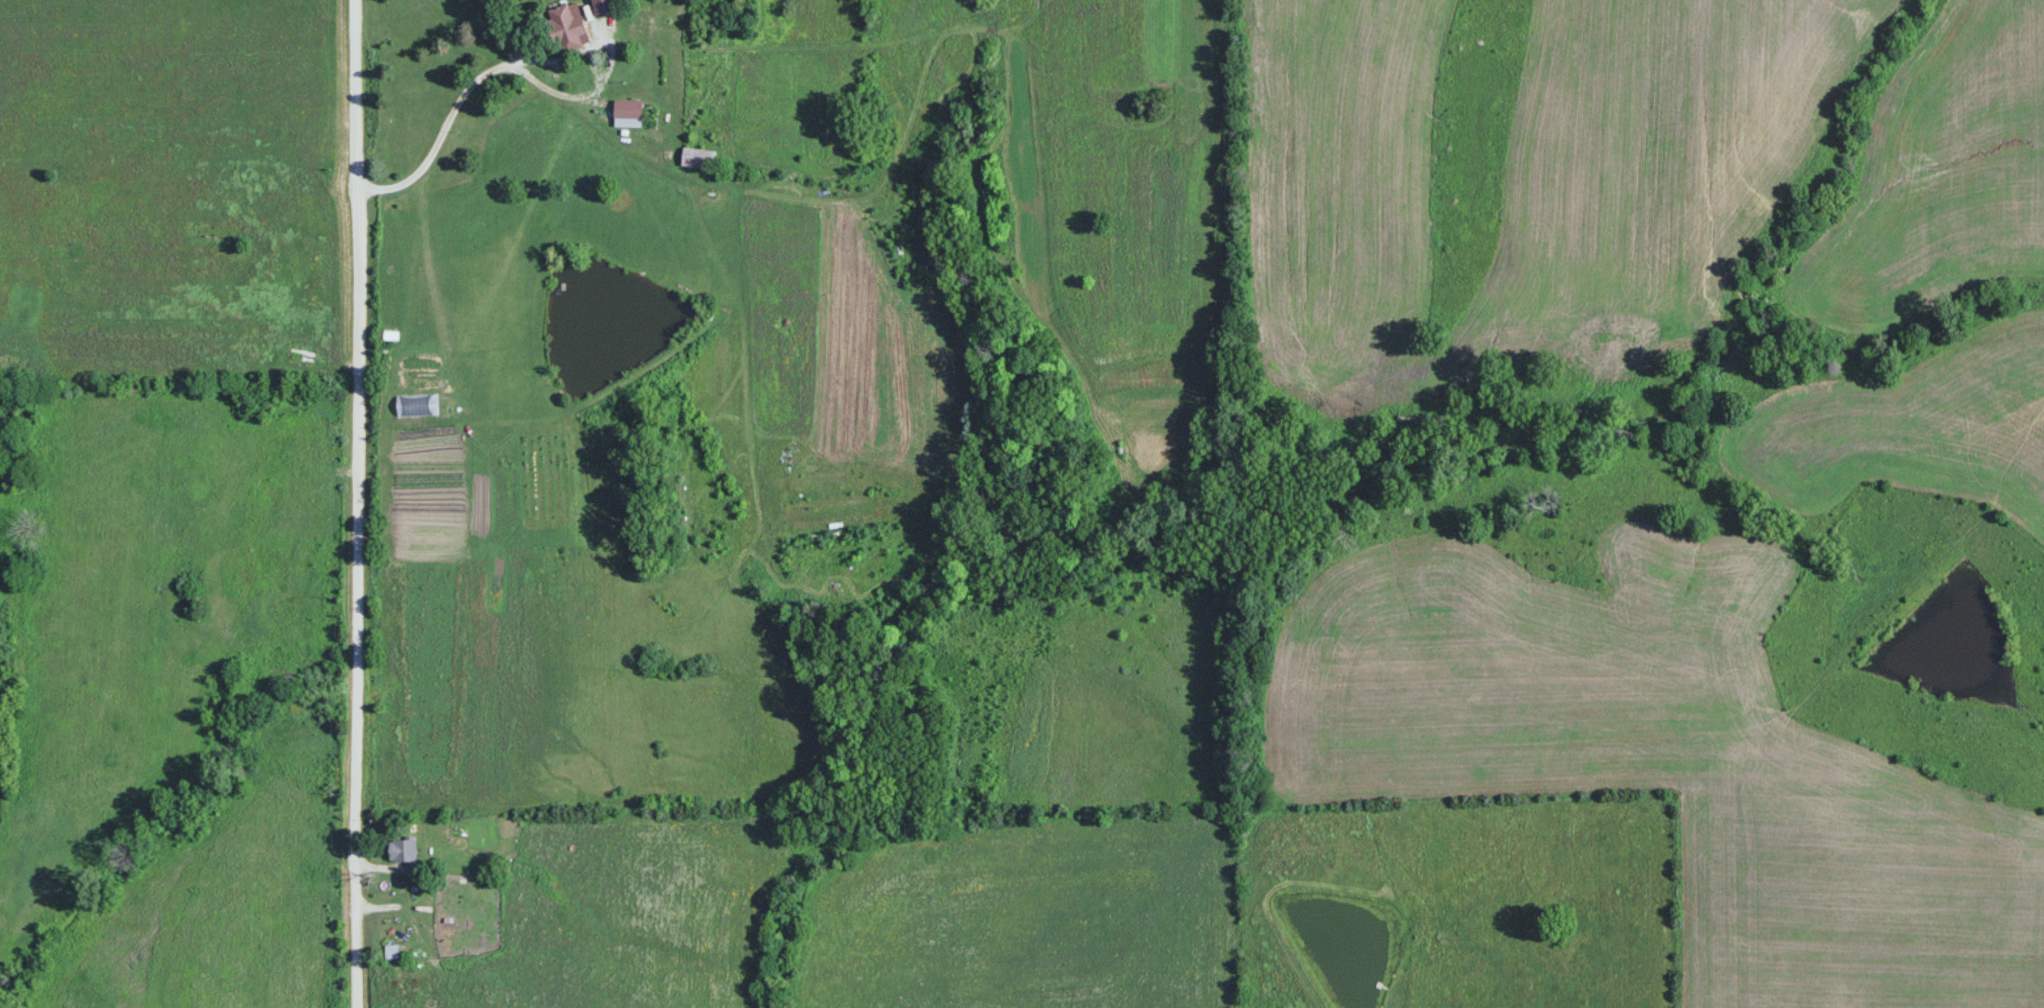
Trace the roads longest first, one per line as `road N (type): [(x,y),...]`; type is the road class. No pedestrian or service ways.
road 1 (residential): [(358,1007),(356,0)]

